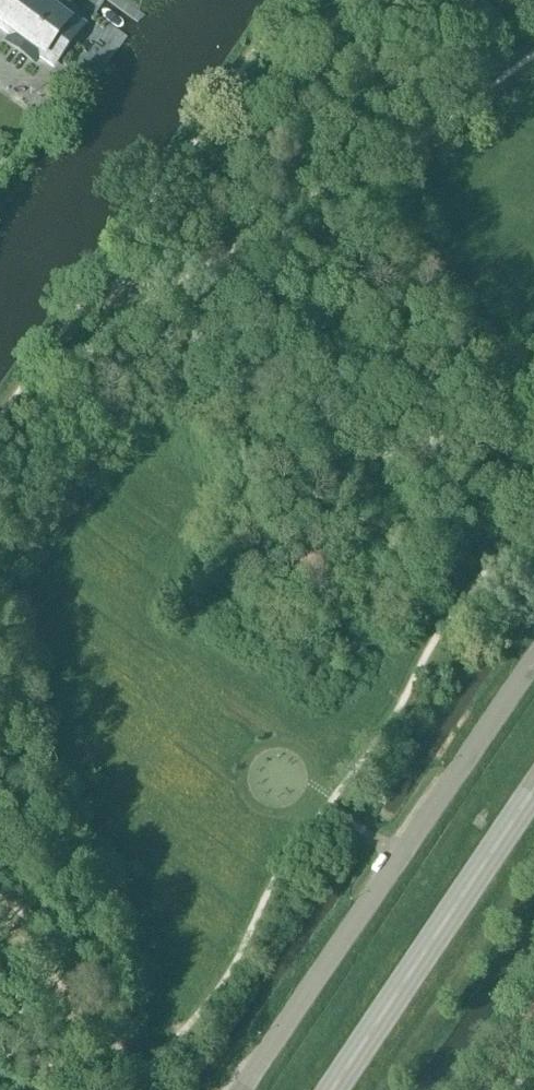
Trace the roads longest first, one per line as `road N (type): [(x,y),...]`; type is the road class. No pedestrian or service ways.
road 1 (unclassified): [(241,1089),(533,660)]
road 2 (secondary): [(337,1089),(533,798)]

